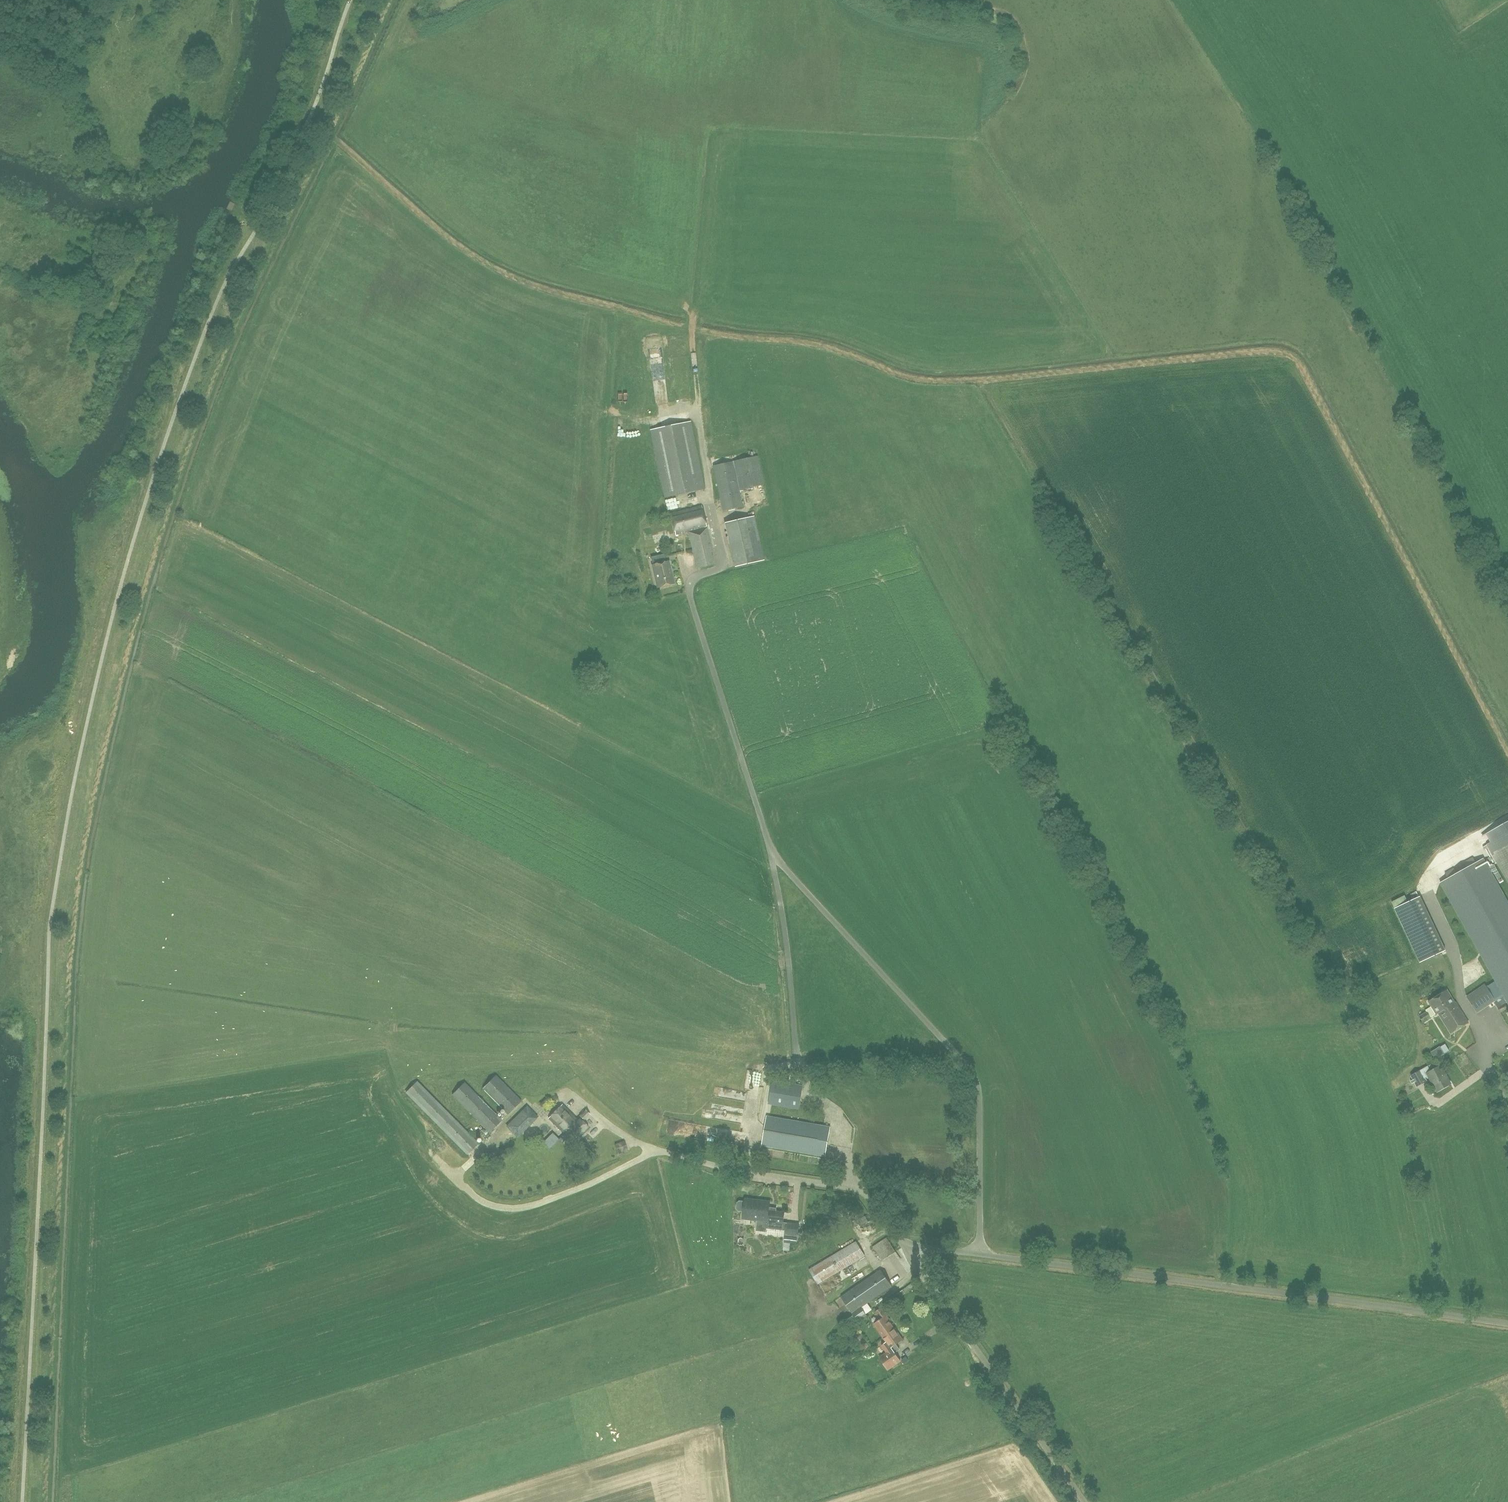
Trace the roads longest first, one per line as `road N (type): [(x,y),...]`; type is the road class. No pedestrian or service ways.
road 1 (unclassified): [(1507,1324),(903,1244)]
road 2 (unclassified): [(1084,1501),(903,1244)]
road 3 (track): [(798,1059),(771,851)]

